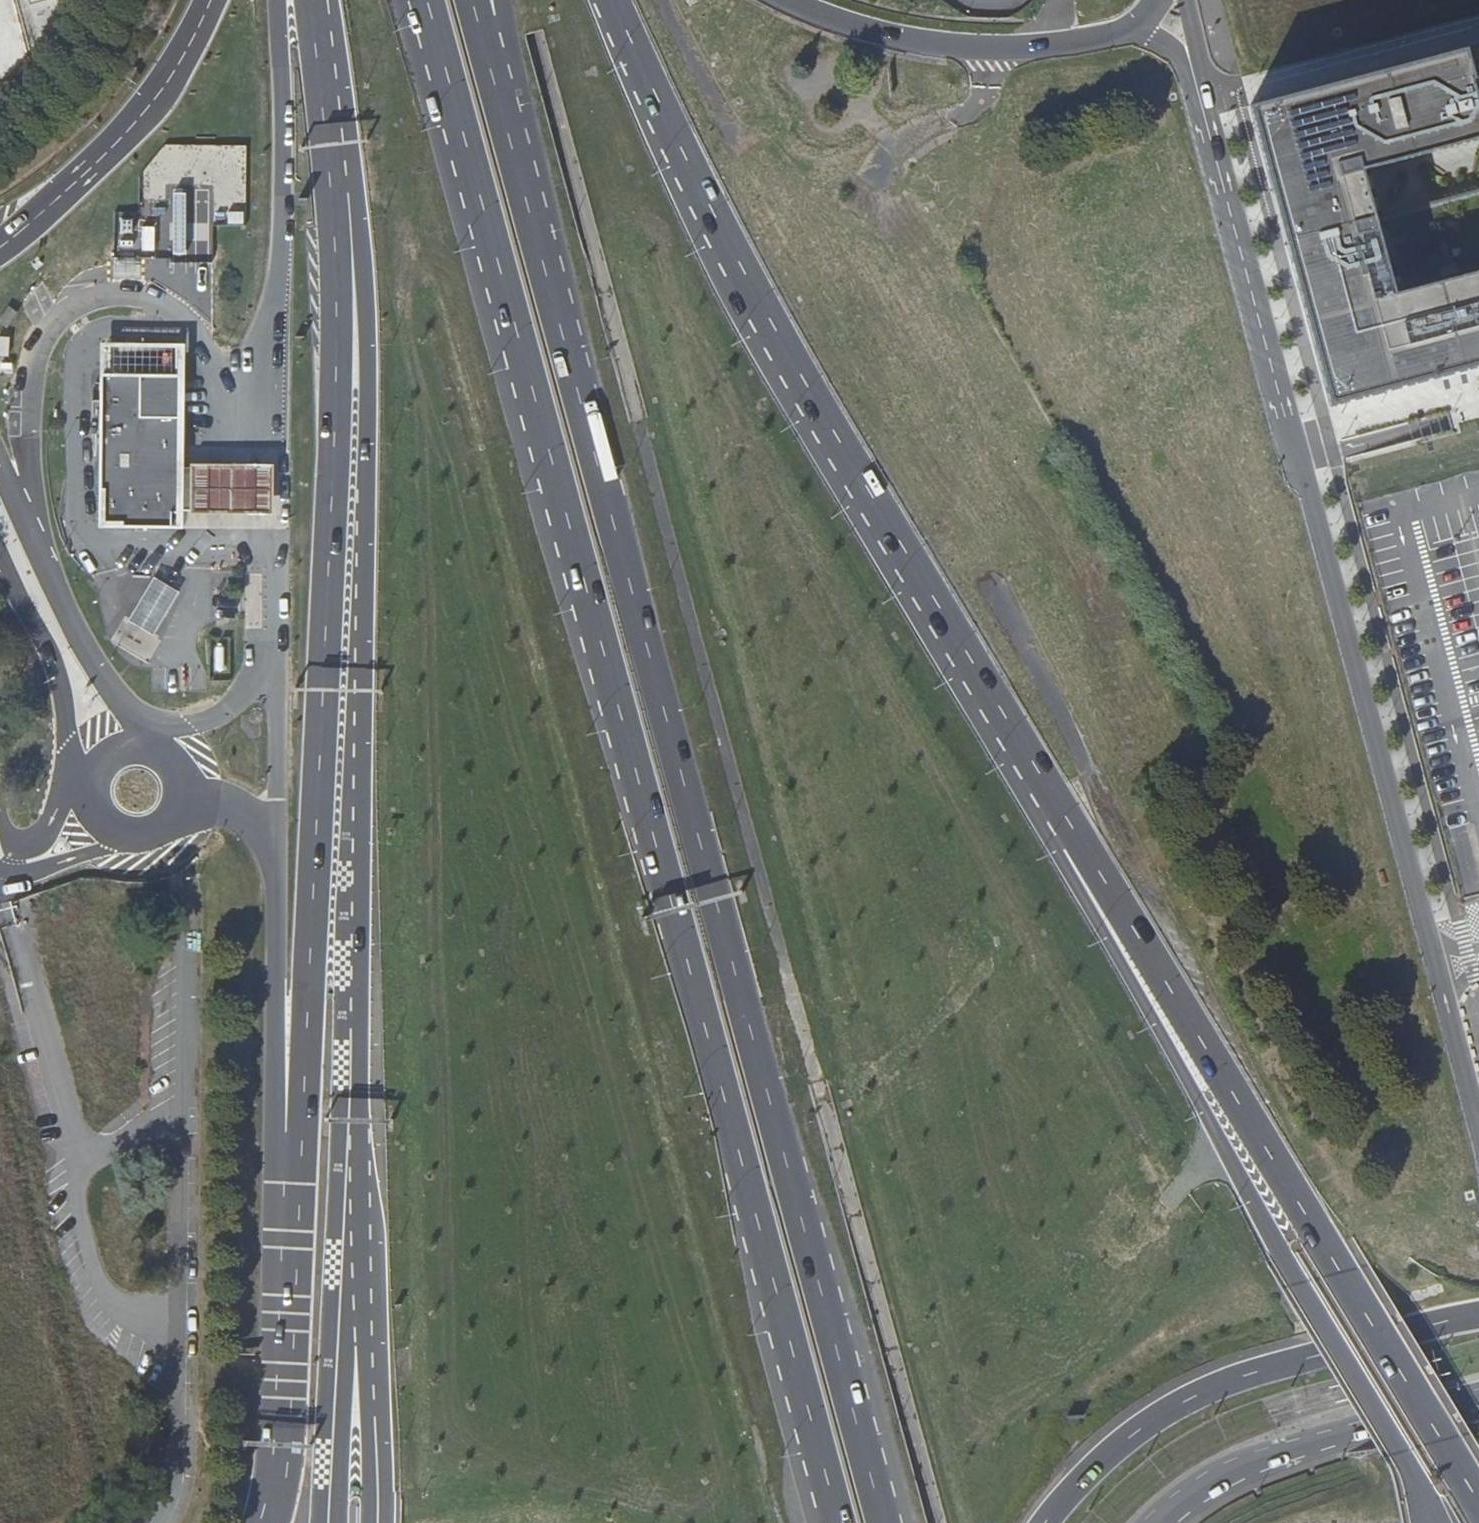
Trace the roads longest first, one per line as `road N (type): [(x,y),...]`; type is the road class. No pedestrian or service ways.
road 1 (trunk): [(444,63),(839,1522)]
road 2 (trunk): [(884,1522),(510,145)]
road 3 (residential): [(1478,1124),(1179,19)]
road 4 (trunk): [(324,123),(335,245),(335,430),(301,1159),(289,1206)]
road 5 (trunk): [(1056,801),(767,316),(613,0)]
road 6 (trunk): [(1443,1440),(1056,801)]
road 7 (trunk): [(1402,1456),(1059,853),(1056,801)]
road 8 (primary): [(361,697),(341,1283)]
road 9 (trunk): [(324,123),(353,170),(367,318),(361,697)]
road 10 (secondary): [(1045,1522),(1126,1440),(1207,1390),(1478,1315)]
road 11 (unclassified): [(194,824),(206,815),(241,814),(256,824),(272,858),(277,1132),(289,1206)]
road 12 (residential): [(1179,19),(1095,39),(988,50),(894,40),(783,0)]
road 13 (unclassified): [(1158,1522),(1251,1463),(1478,1396)]
road 14 (trunk): [(209,0),(165,84),(123,135),(0,247)]
road 15 (primary): [(289,1206),(283,1446),(266,1522)]
road 16 (unclassified): [(153,730),(119,702),(87,652),(0,470)]
road 17 (unclassified): [(0,557),(61,685),(70,793)]
road 18 (primary): [(341,1283),(328,1522)]
road 19 (primary): [(341,1283),(363,1307),(371,1332),(377,1500)]
road 20 (unclassified): [(70,793),(85,835),(120,857),(162,853),(194,824)]
road 21 (trunk): [(510,145),(471,0)]
road 22 (trunk): [(510,145),(496,0)]
road 23 (trunk): [(309,0),(324,123)]

